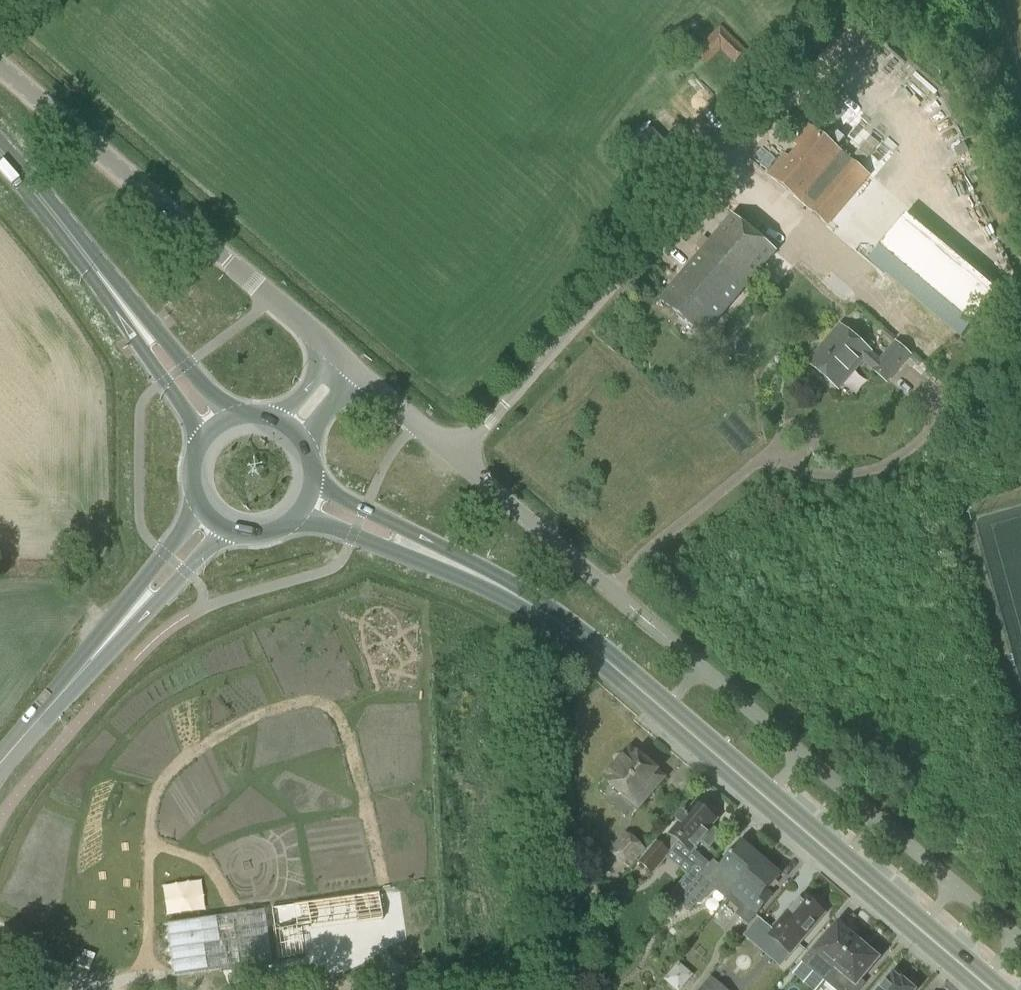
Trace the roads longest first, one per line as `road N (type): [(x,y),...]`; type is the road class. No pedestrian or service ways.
road 1 (primary): [(991,989),(572,632),(442,556),(307,499)]
road 2 (unclassified): [(455,458),(742,151)]
road 3 (tertiary): [(0,763),(213,519)]
road 4 (unclassified): [(222,251),(0,67)]
road 5 (residential): [(632,608),(455,458)]
road 6 (primary): [(141,330),(0,153)]
road 7 (track): [(742,151),(889,0)]
road 8 (residential): [(335,353),(222,251)]
road 9 (residential): [(455,458),(355,371)]
road 10 (residential): [(558,989),(554,869)]

